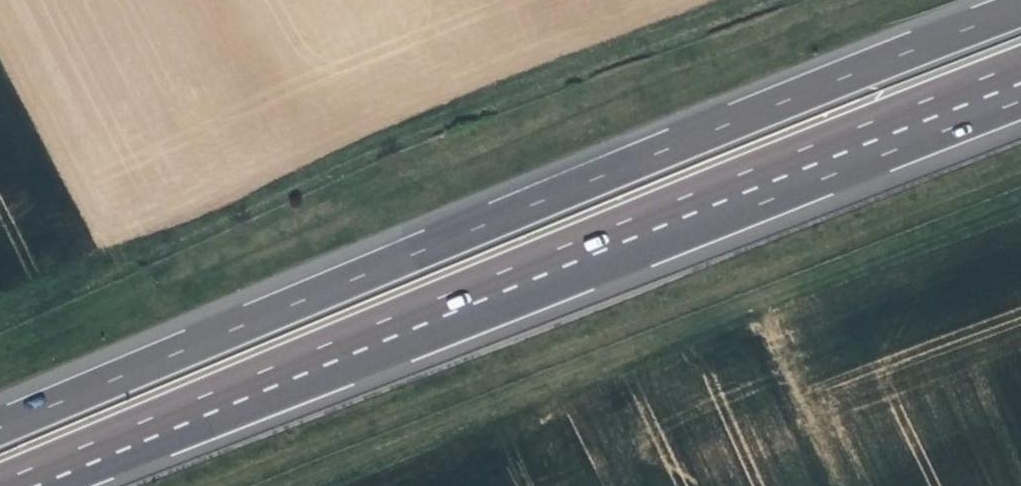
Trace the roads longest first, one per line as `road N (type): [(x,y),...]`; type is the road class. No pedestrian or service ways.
road 1 (motorway): [(1020,5),(0,423)]
road 2 (motorway): [(16,485),(1020,86)]
road 3 (track): [(0,312),(441,114),(779,0)]
road 4 (track): [(1020,207),(304,485)]

